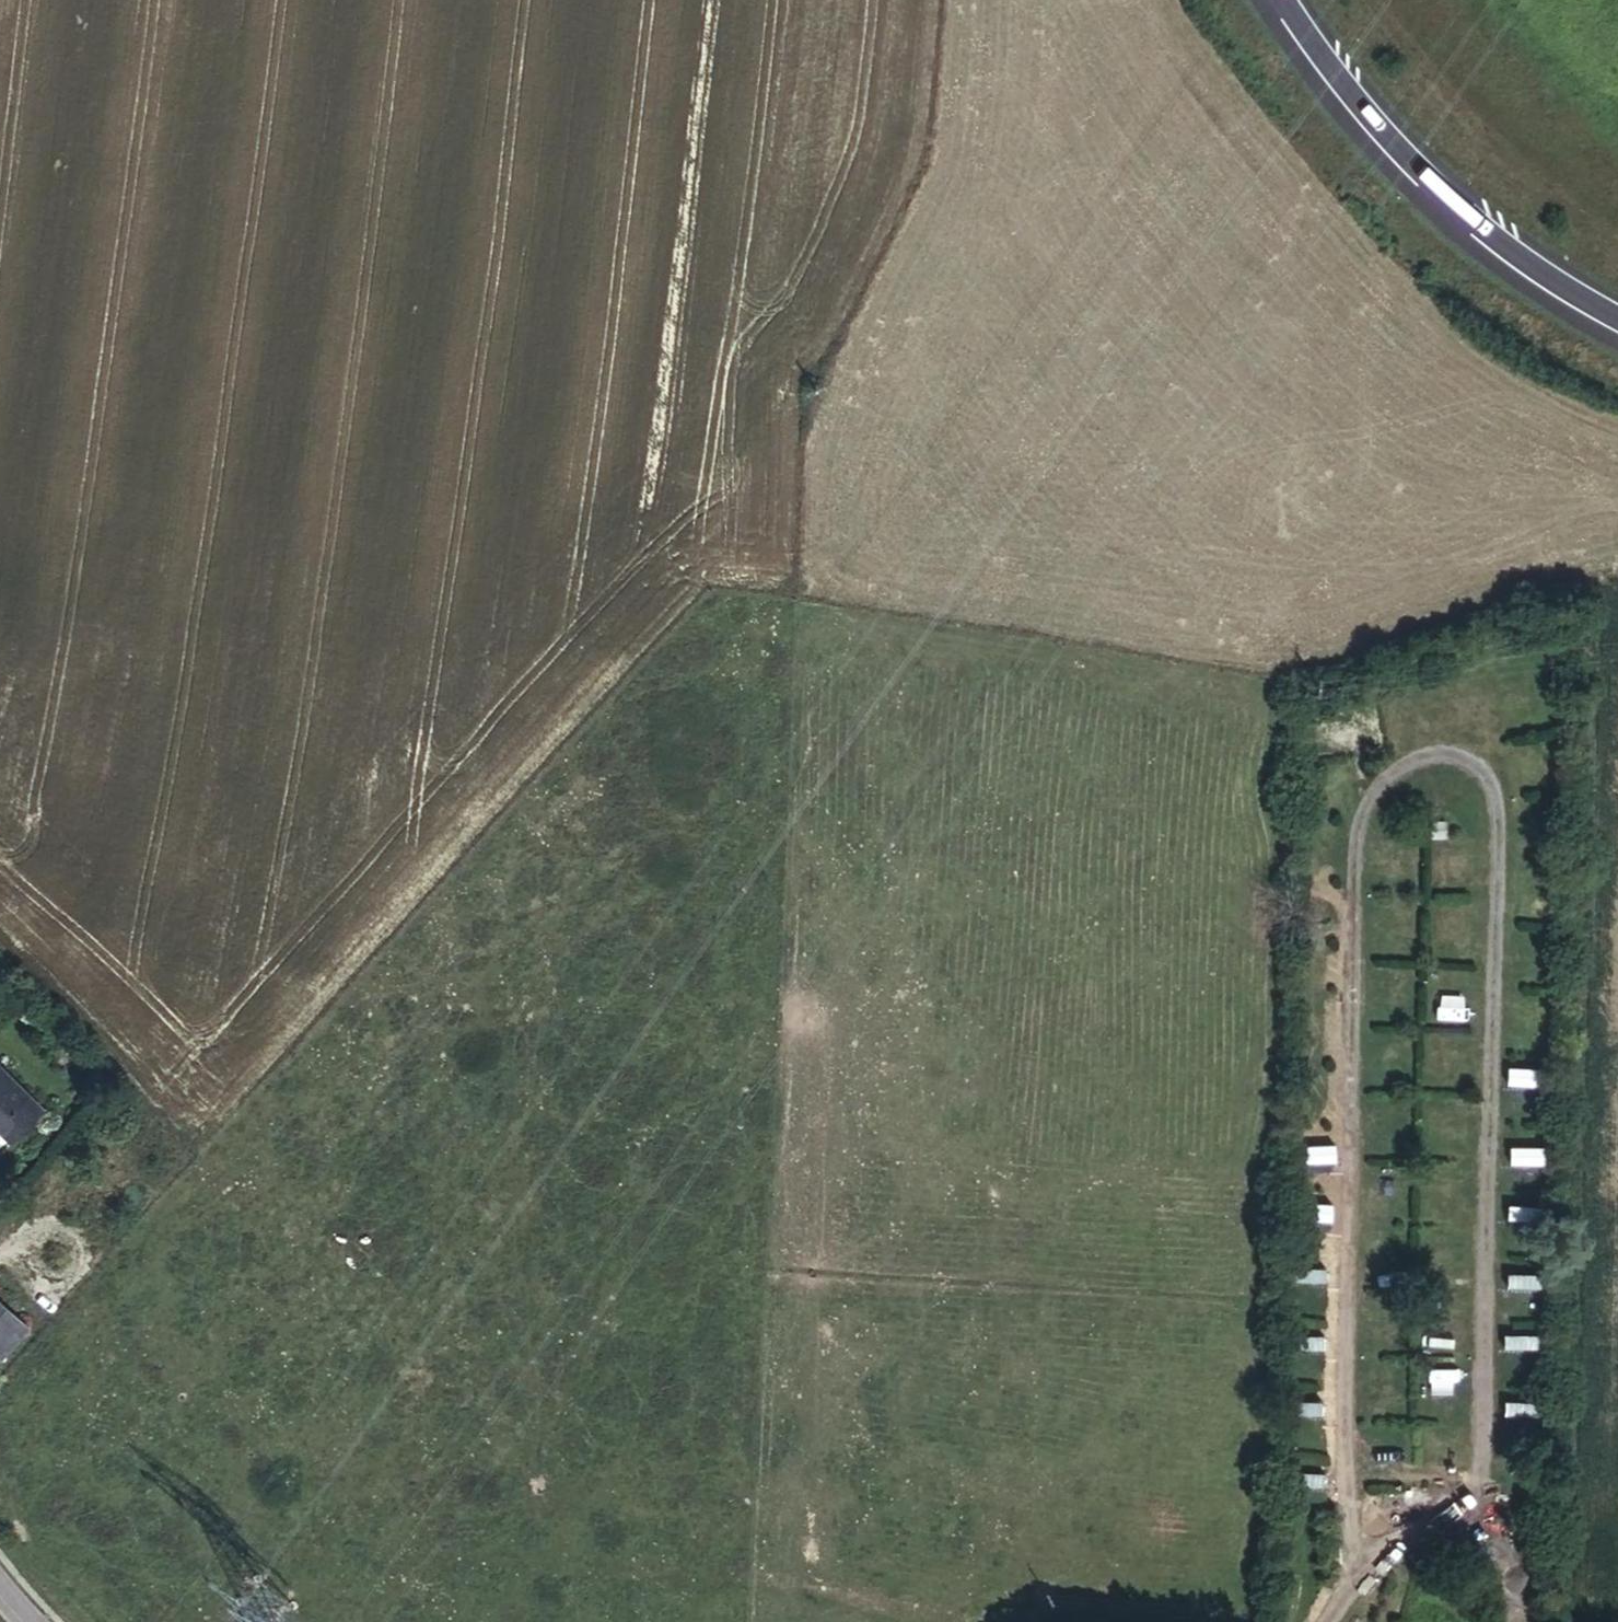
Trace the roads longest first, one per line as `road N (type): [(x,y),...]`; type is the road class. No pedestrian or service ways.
road 1 (motorway): [(1281,0),(1384,137),(1448,201),(1525,264),(1617,320)]

